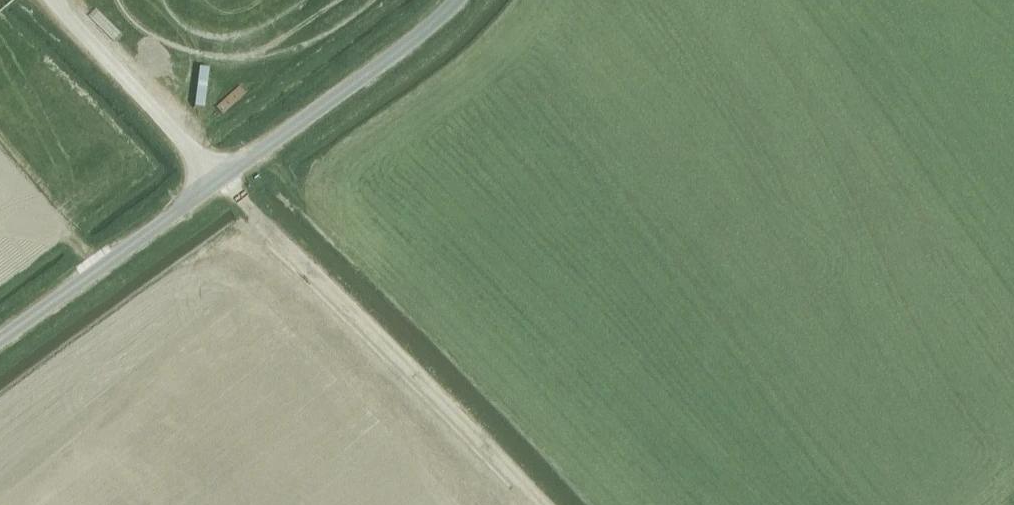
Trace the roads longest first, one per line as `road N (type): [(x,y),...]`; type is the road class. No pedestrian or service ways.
road 1 (tertiary): [(0,340),(458,0)]

